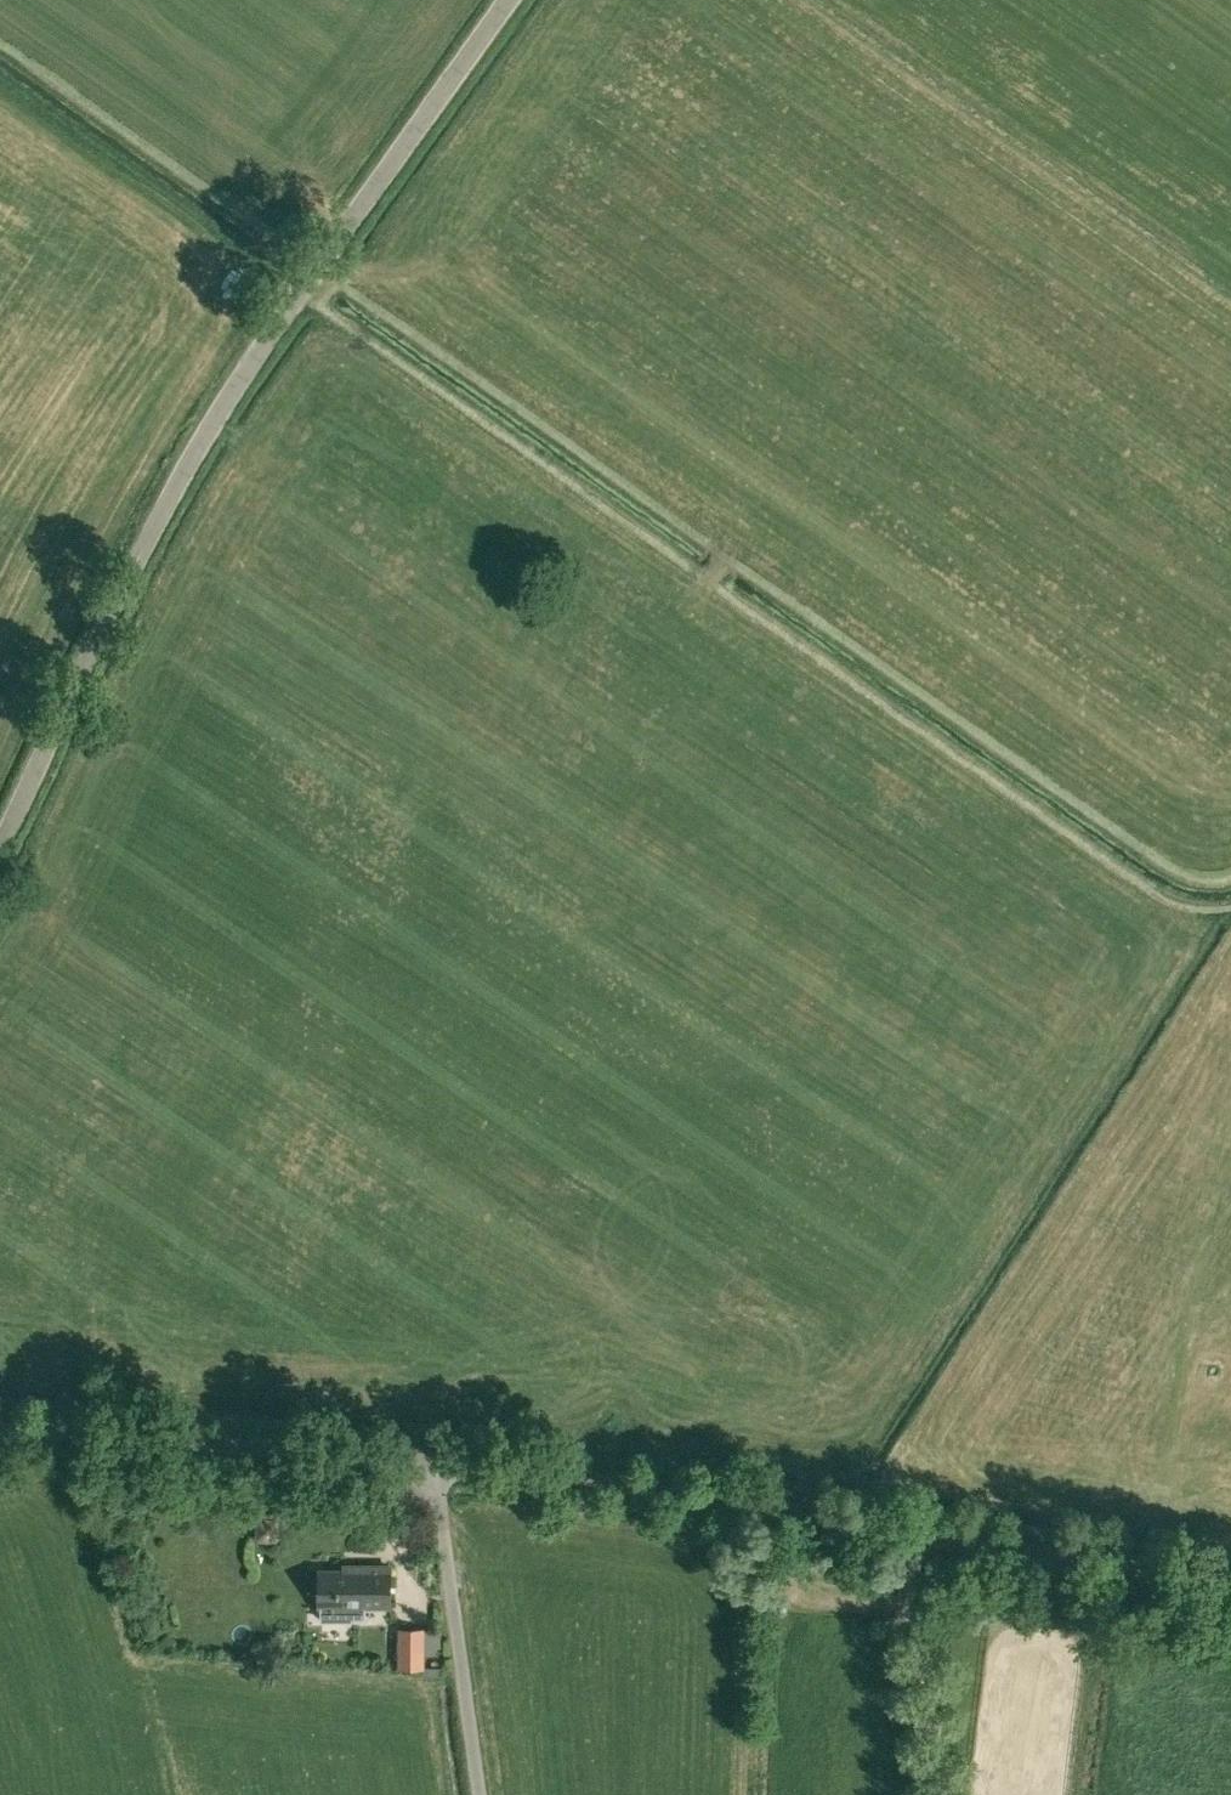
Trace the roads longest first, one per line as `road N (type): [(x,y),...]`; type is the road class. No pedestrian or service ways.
road 1 (unclassified): [(1230,1586),(679,1491),(442,1462),(0,1426)]
road 2 (unclassified): [(0,846),(208,428),(503,0)]

